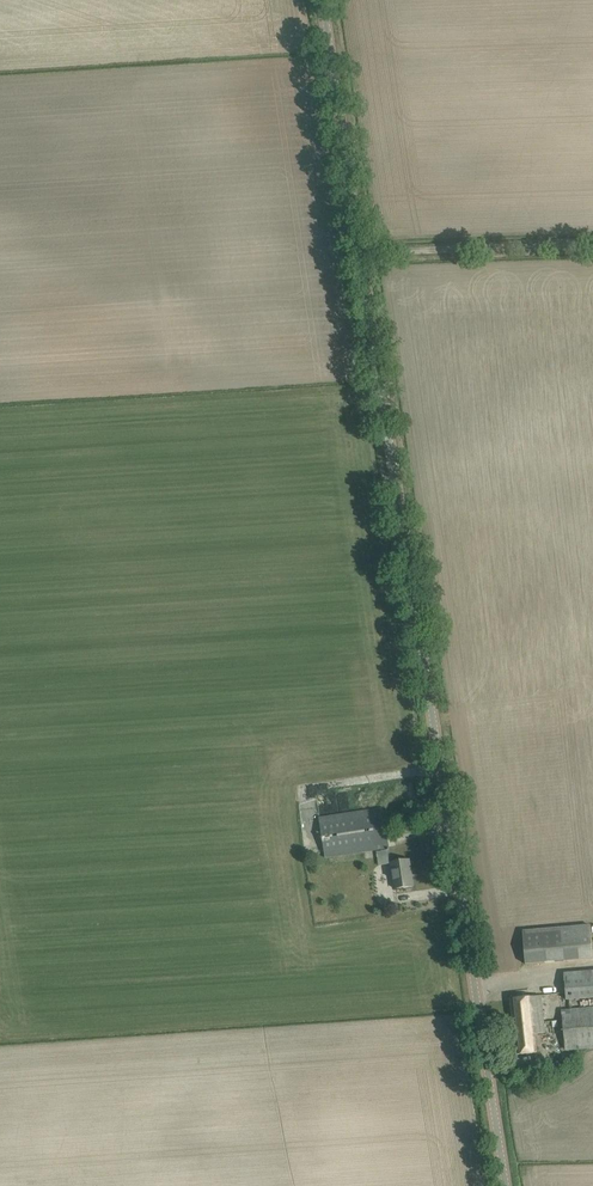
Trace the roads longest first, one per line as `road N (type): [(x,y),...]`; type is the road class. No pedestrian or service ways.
road 1 (tertiary): [(506,1185),(323,0)]
road 2 (track): [(362,254),(592,244)]

